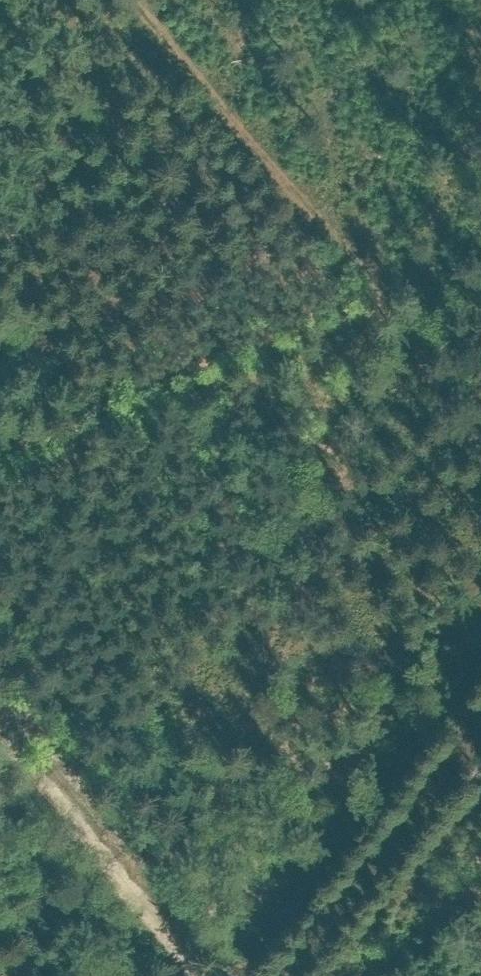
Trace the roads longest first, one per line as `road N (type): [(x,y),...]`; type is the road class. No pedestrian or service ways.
road 1 (track): [(480,730),(286,975)]
road 2 (track): [(0,736),(196,975)]

